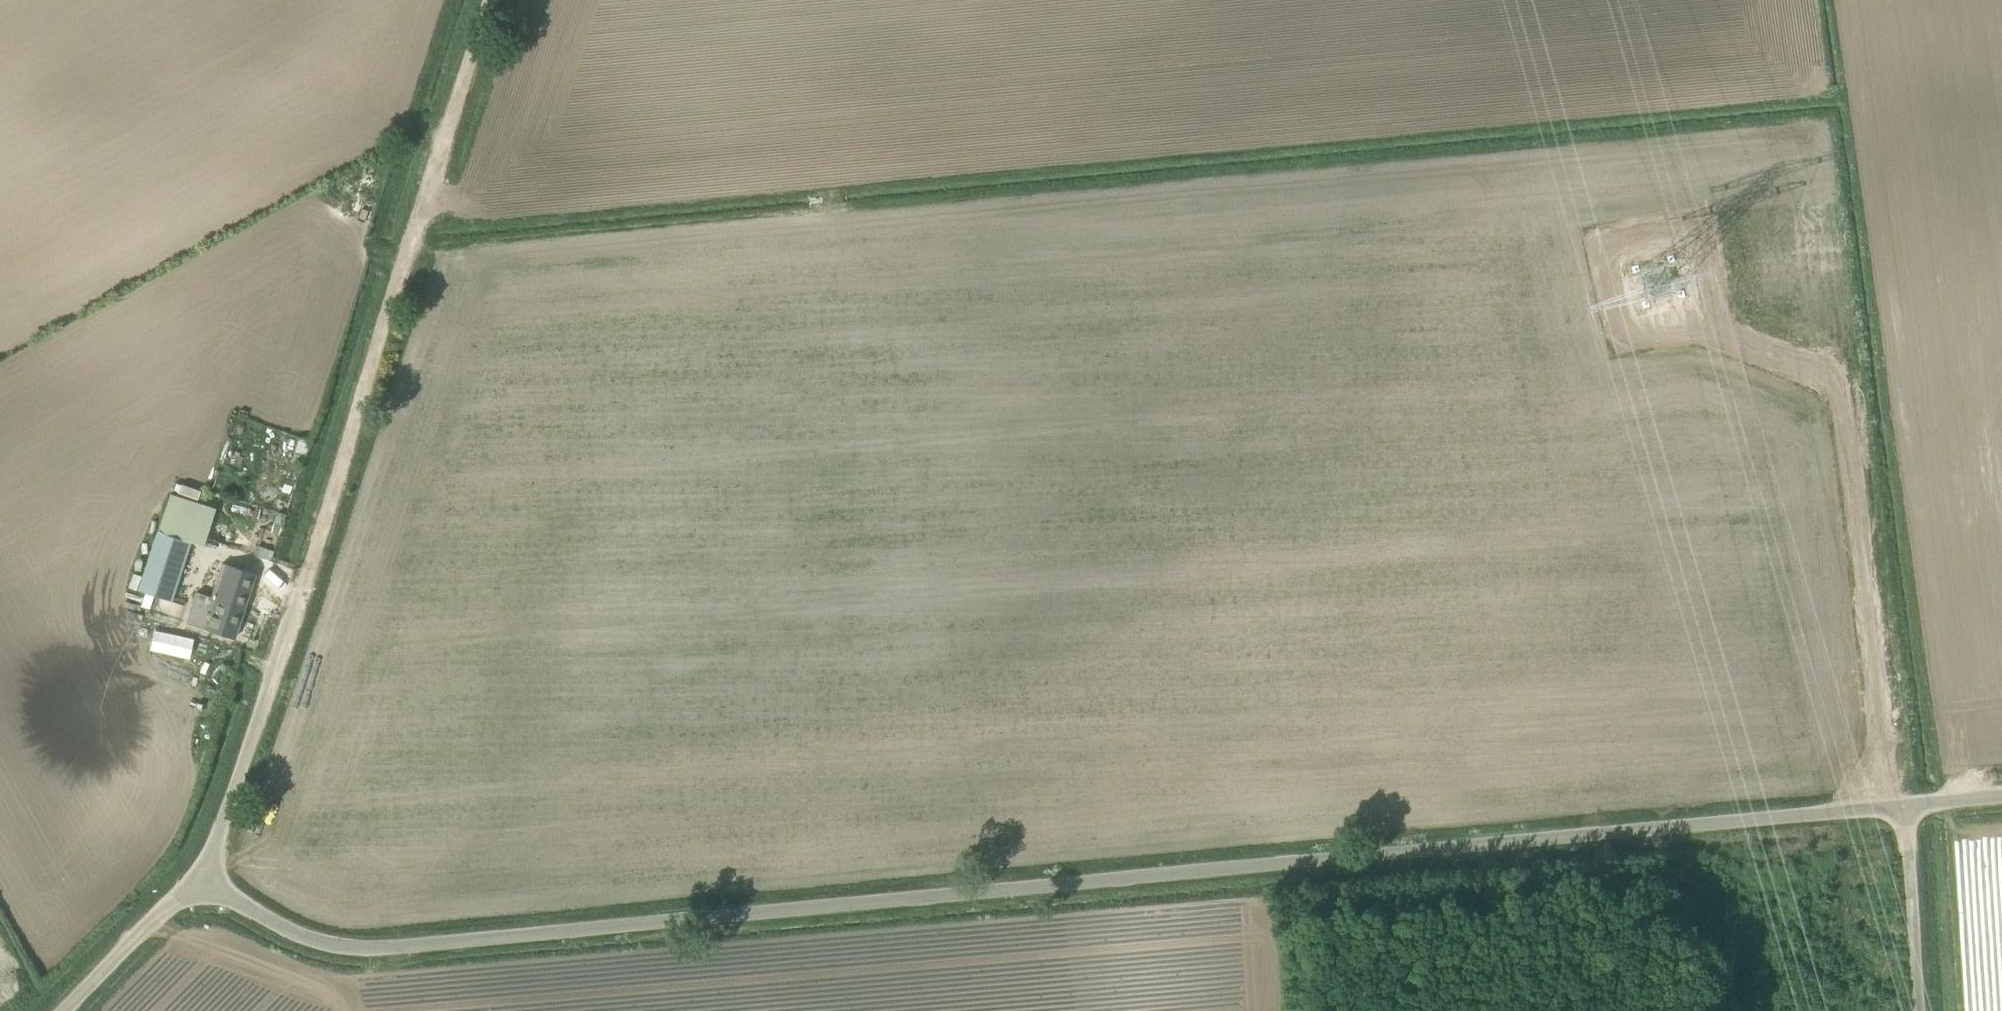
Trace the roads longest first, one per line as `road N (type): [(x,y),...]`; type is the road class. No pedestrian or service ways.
road 1 (unclassified): [(199,876),(280,927),(370,949),(1907,805)]
road 2 (track): [(493,0),(303,591)]
road 3 (unclassified): [(199,876),(303,591)]
road 4 (unclassified): [(1919,1010),(1907,805)]
road 5 (unclassified): [(63,1010),(199,876)]

